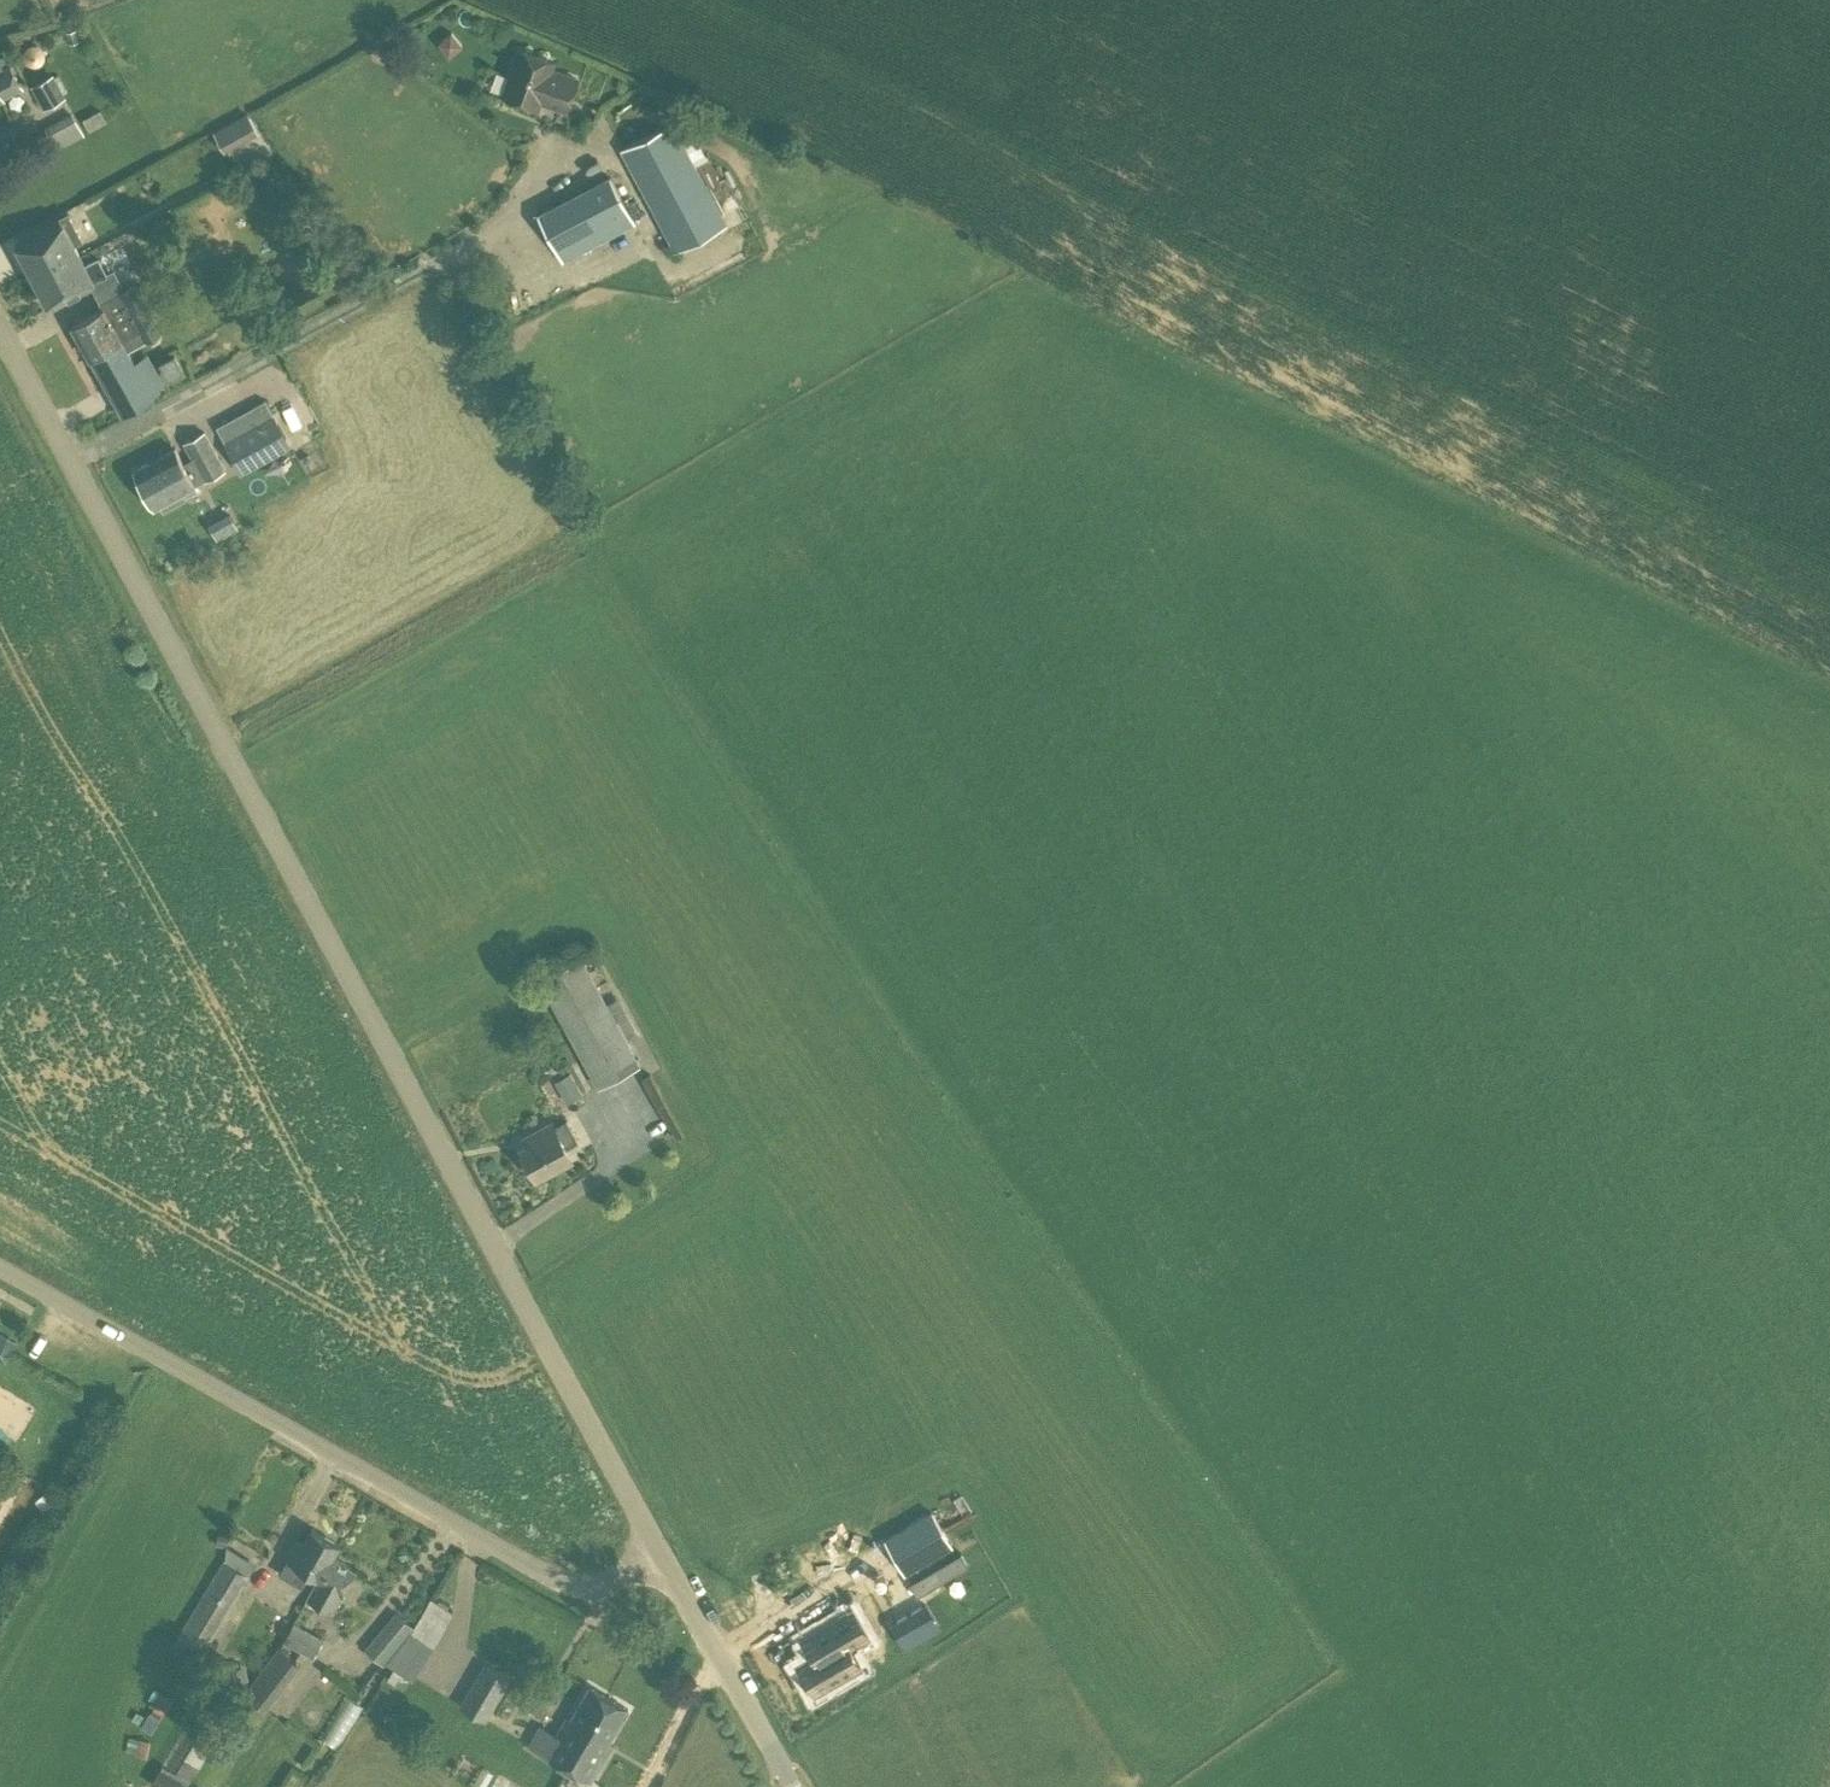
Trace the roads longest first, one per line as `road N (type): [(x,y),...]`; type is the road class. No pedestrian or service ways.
road 1 (tertiary): [(667,1560),(0,327)]
road 2 (unclassified): [(667,1560),(590,1584),(552,1578),(0,1267)]
road 3 (tertiary): [(794,1786),(667,1560)]

